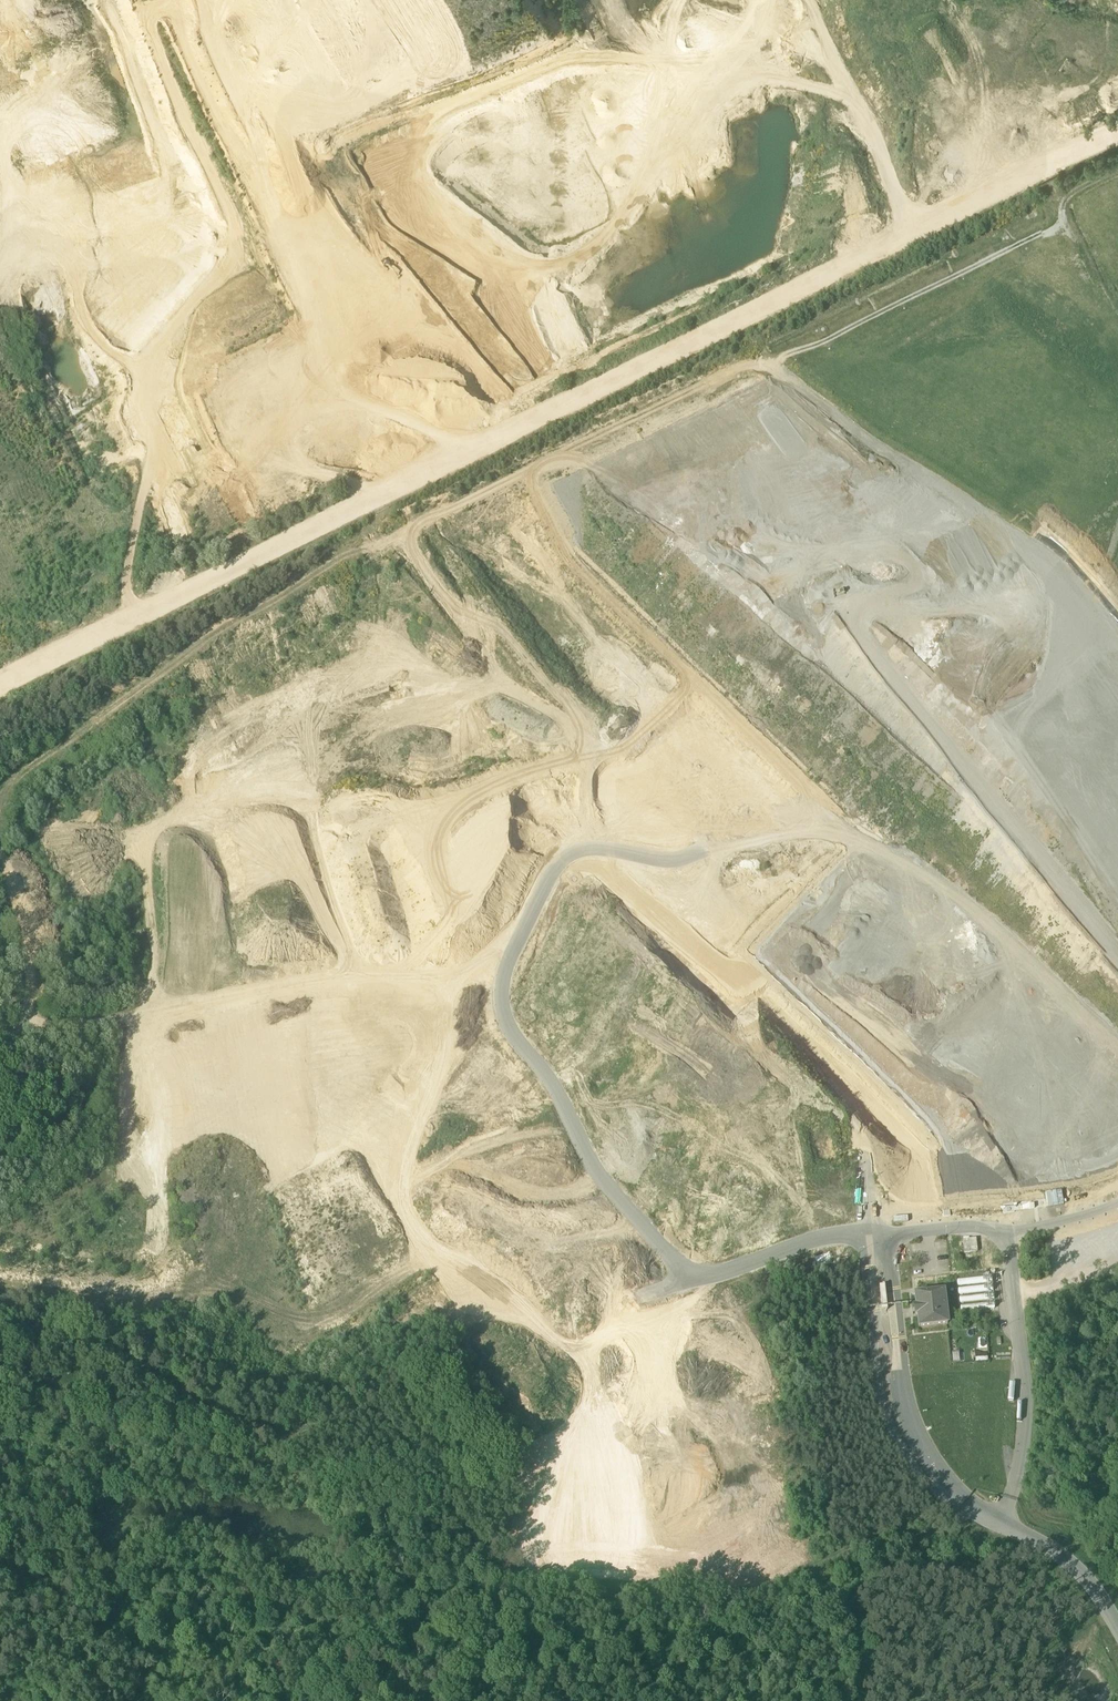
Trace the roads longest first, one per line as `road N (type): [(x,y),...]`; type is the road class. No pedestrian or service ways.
road 1 (track): [(1117,136),(0,688)]

